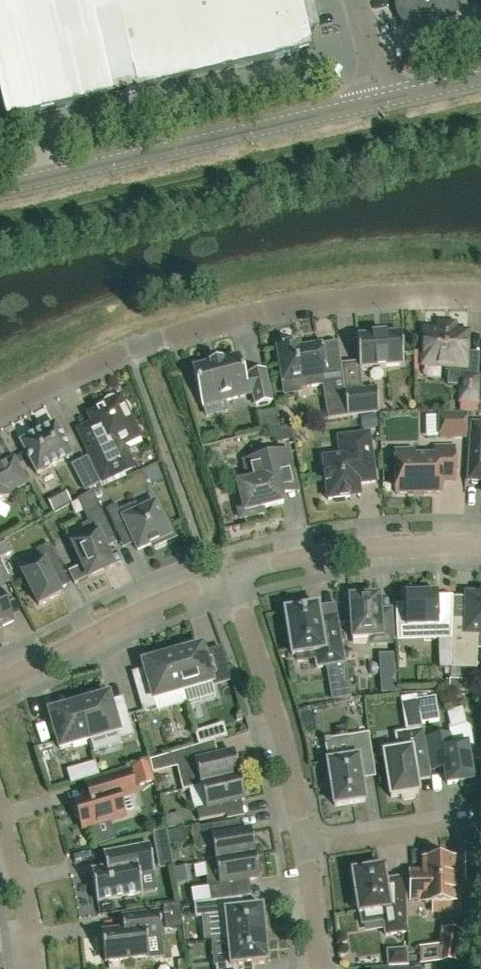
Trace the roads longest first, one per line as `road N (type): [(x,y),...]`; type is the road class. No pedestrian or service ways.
road 1 (residential): [(480,294),(362,298),(242,317),(129,350),(0,411)]
road 2 (unclassified): [(0,188),(378,102)]
road 3 (residential): [(306,850),(271,699),(230,577)]
road 4 (residential): [(230,577),(360,549),(480,547)]
road 5 (residential): [(0,681),(230,577)]
road 6 (residential): [(306,850),(473,824)]
road 7 (residential): [(34,968),(0,805)]

